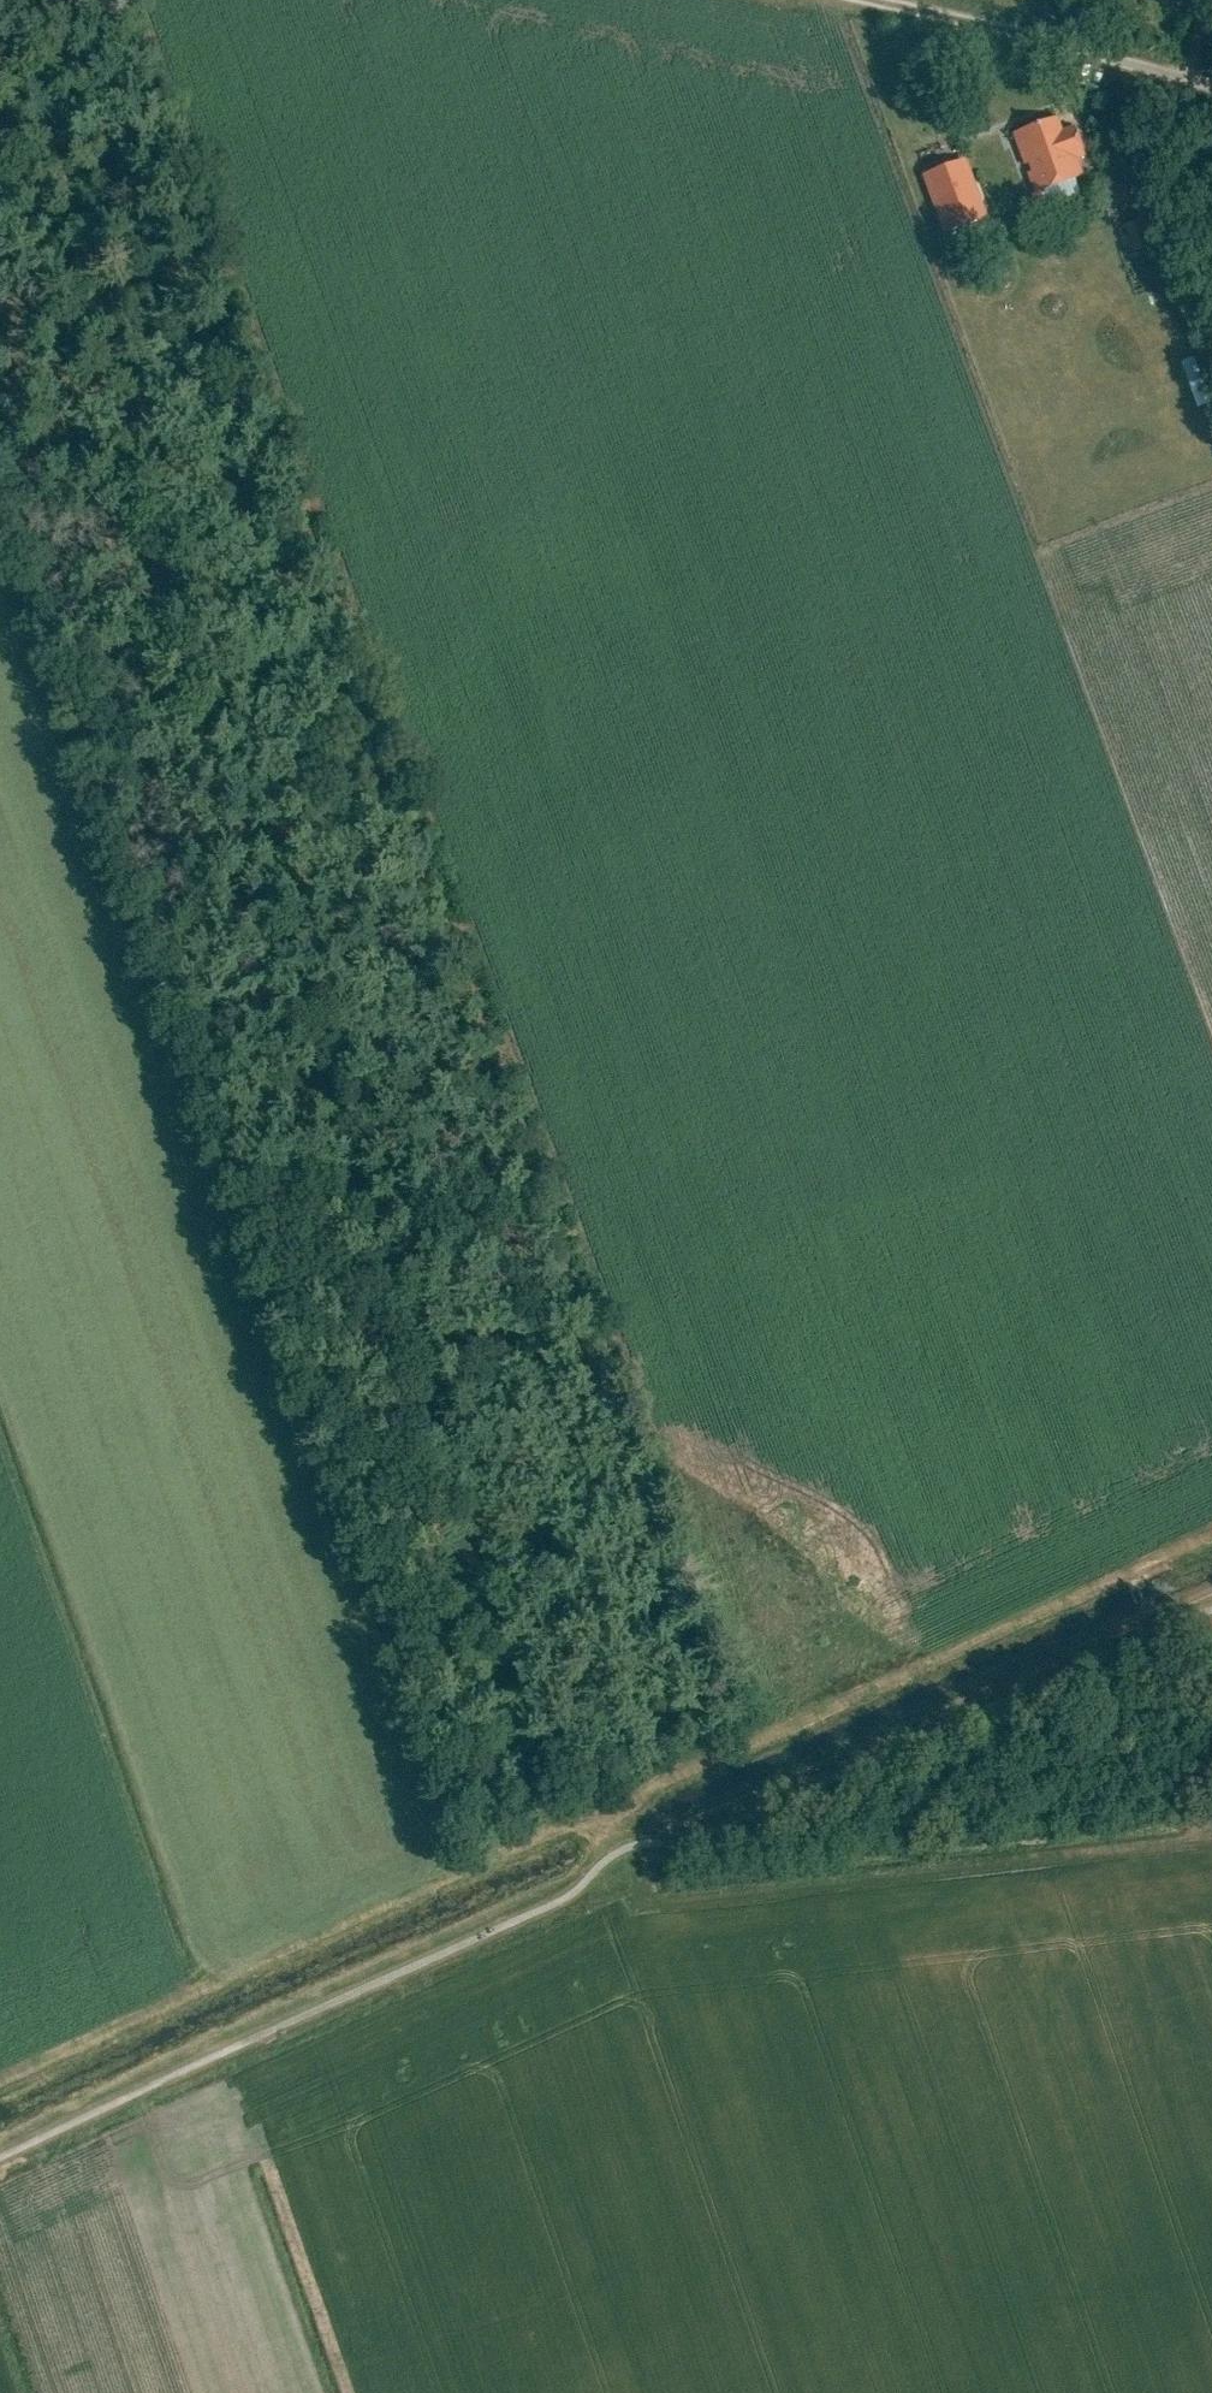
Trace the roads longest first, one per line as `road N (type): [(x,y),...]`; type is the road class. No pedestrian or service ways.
road 1 (track): [(426,1962),(0,2161)]
road 2 (unclassified): [(1211,85),(867,0)]

